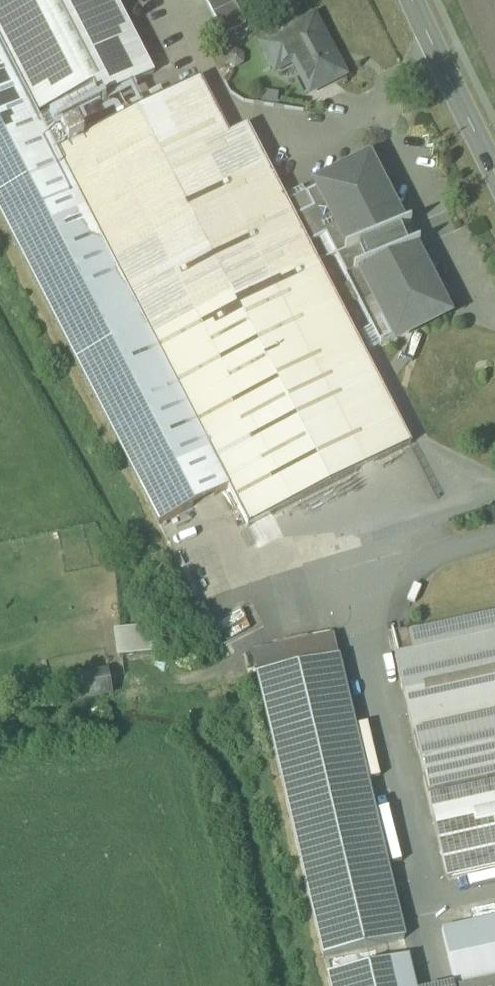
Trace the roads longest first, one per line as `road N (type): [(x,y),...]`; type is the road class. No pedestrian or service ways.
road 1 (secondary): [(411,0),(494,173)]

